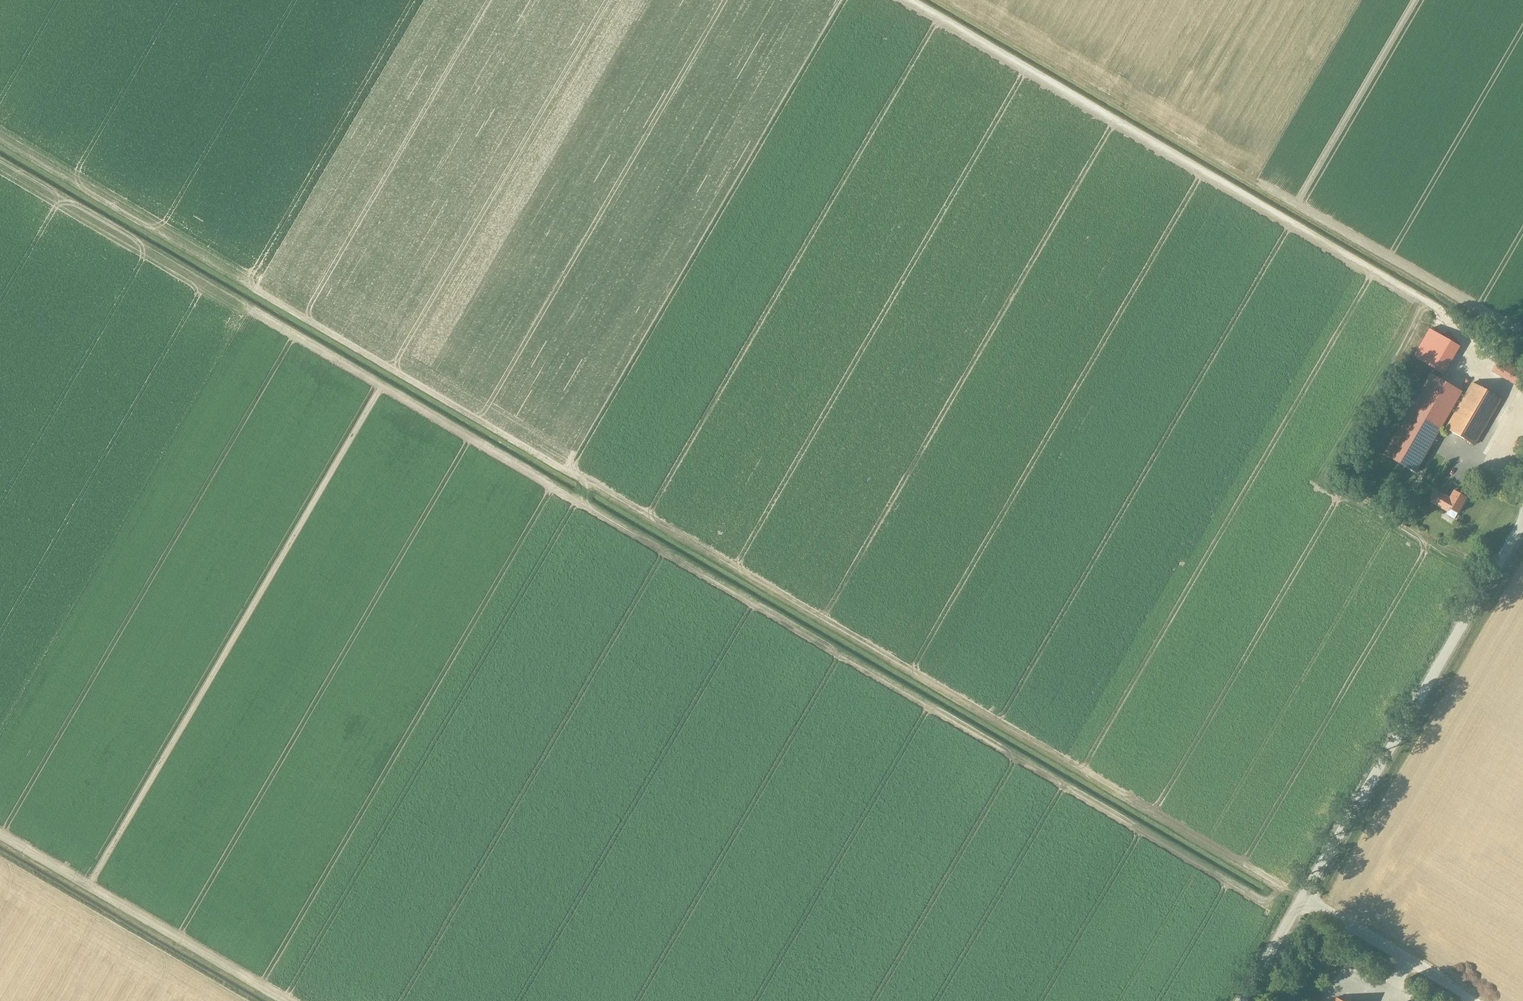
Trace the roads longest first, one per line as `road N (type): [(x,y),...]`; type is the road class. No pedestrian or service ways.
road 1 (unclassified): [(1241,1000),(1522,520)]

